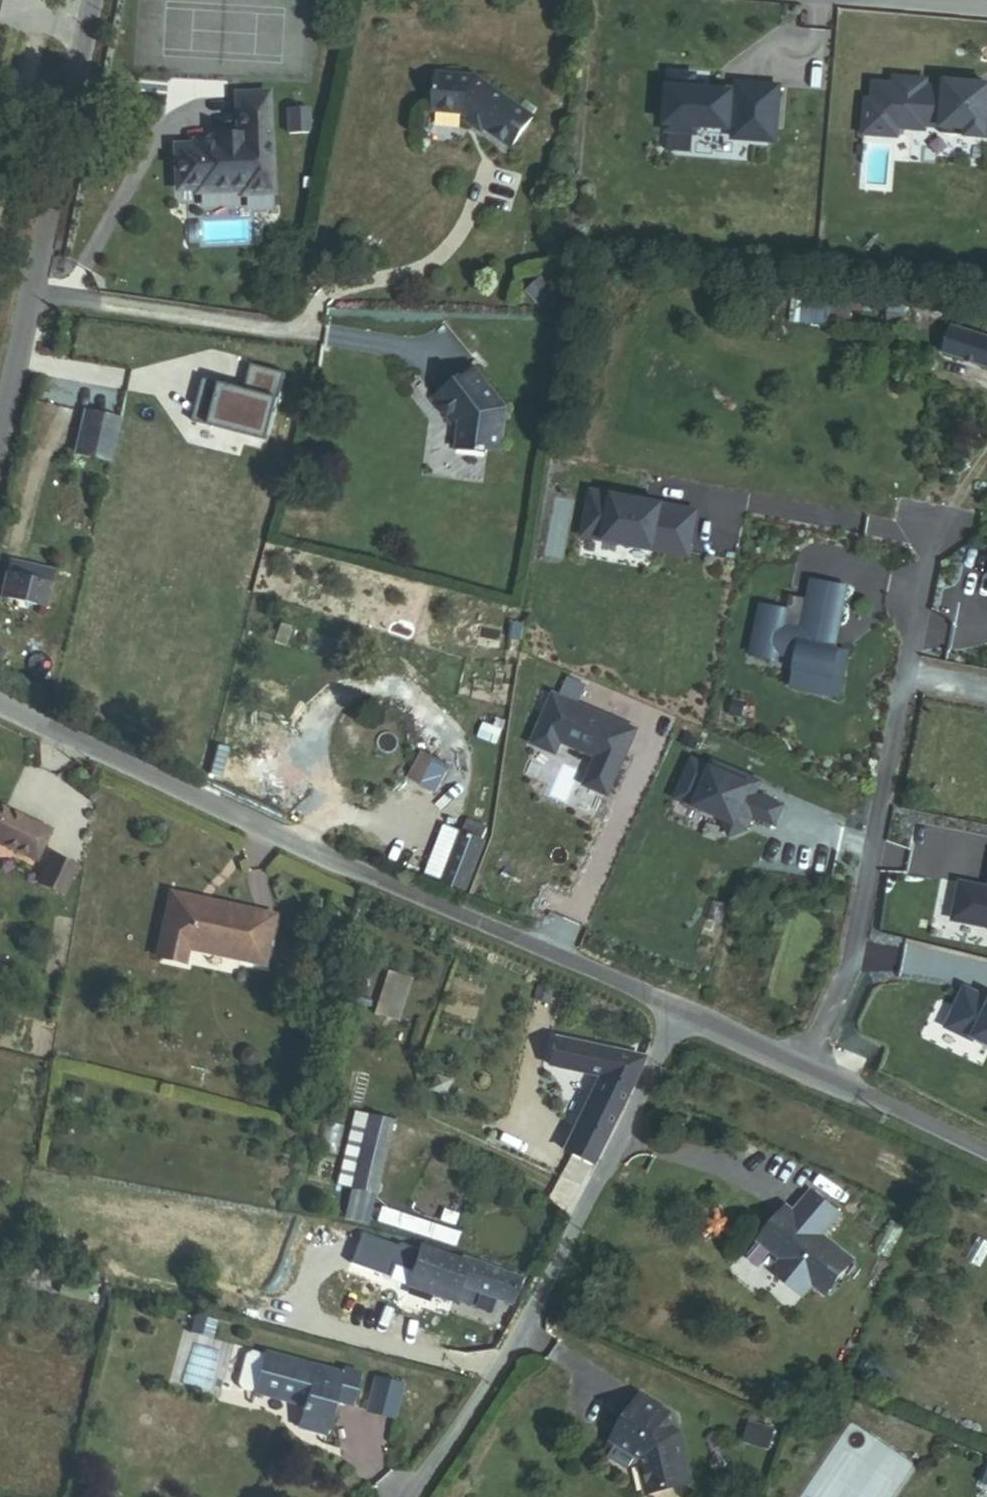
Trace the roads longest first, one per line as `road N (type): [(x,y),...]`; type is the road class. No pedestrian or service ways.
road 1 (tertiary): [(687,1013),(0,698)]
road 2 (residential): [(414,1496),(541,1313),(687,1013)]
road 3 (residential): [(804,1067),(853,946),(931,533)]
road 4 (unclassified): [(94,0),(0,433)]
road 5 (tertiary): [(986,1151),(804,1067)]
road 6 (tertiary): [(804,1067),(687,1013)]

